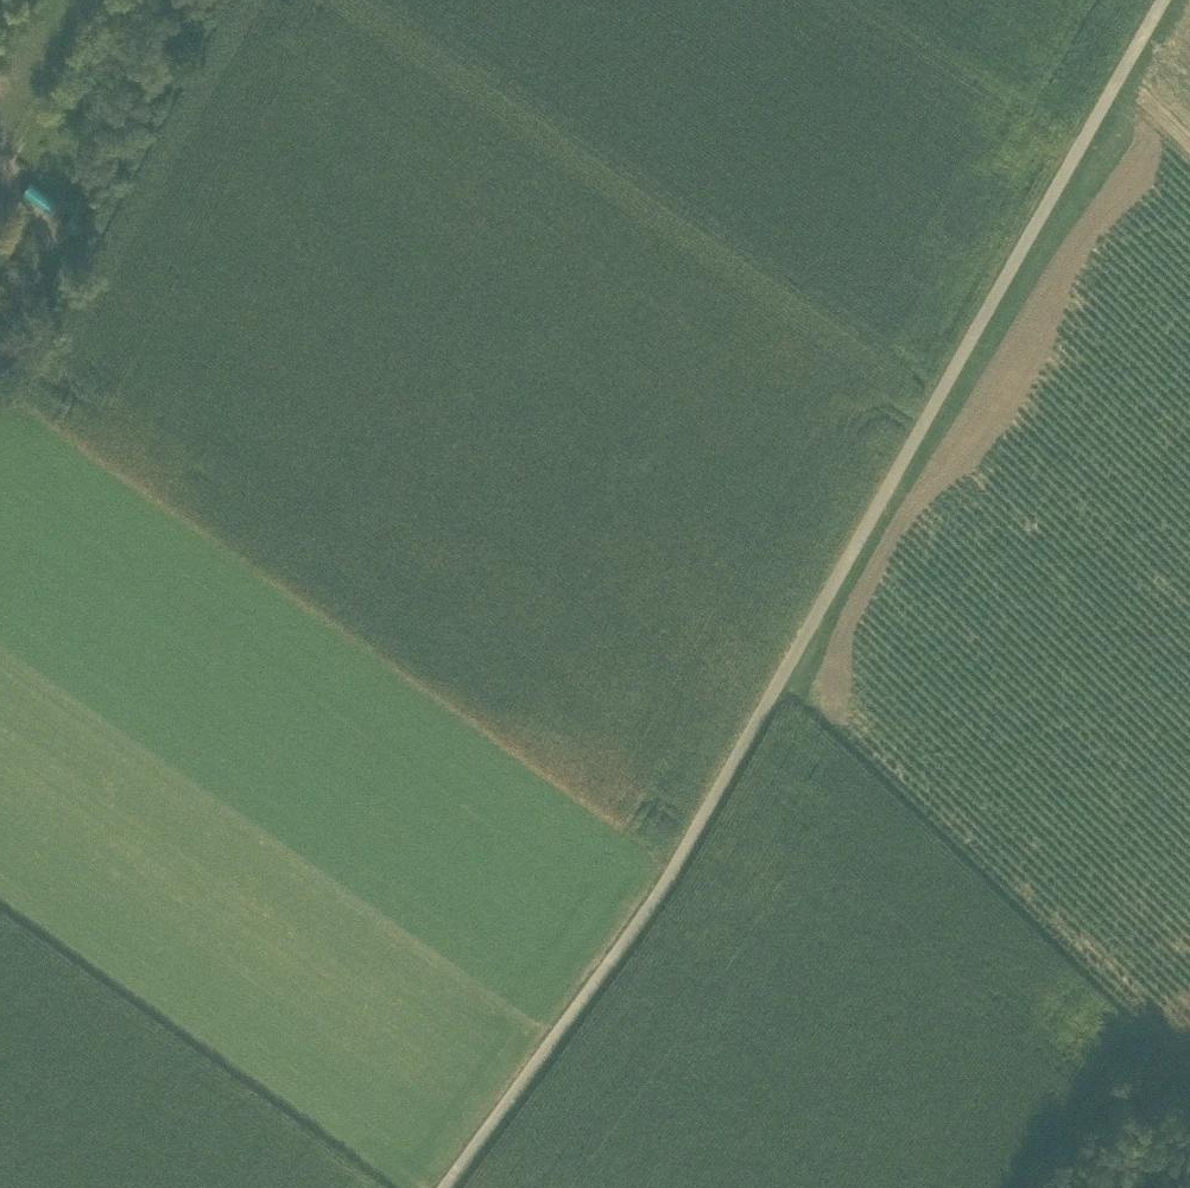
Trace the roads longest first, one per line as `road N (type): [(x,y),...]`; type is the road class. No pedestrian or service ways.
road 1 (track): [(445,1187),(654,902),(1163,0)]

